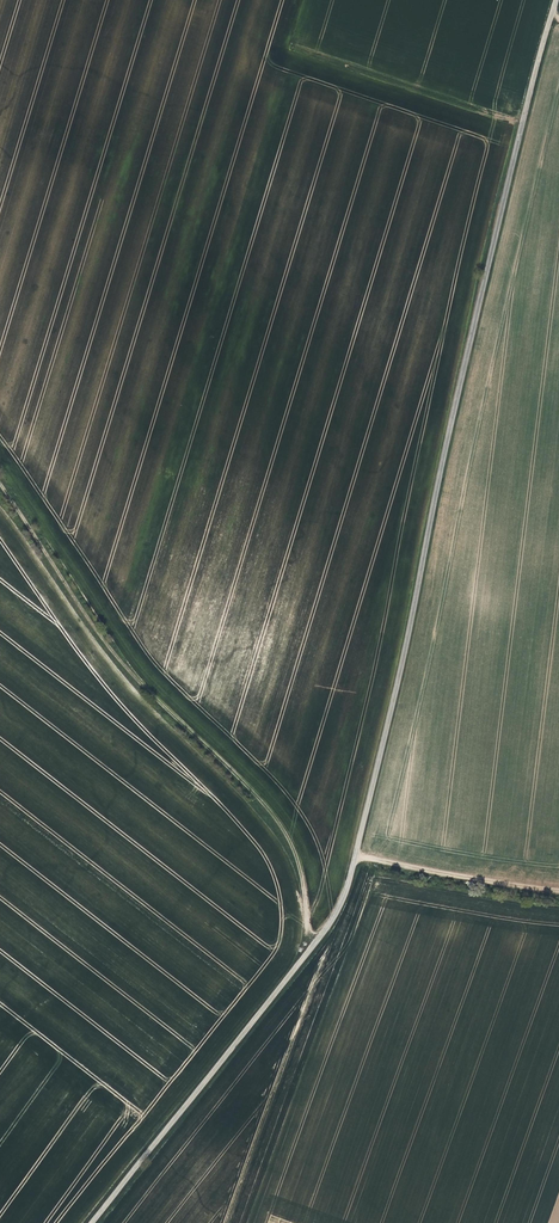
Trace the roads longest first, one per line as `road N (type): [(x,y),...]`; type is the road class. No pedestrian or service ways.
road 1 (track): [(90,1222),(322,934),(346,890),(557,0)]
road 2 (track): [(0,483),(94,629),(283,827),(302,872),(309,951)]
road 3 (track): [(558,891),(352,861)]

